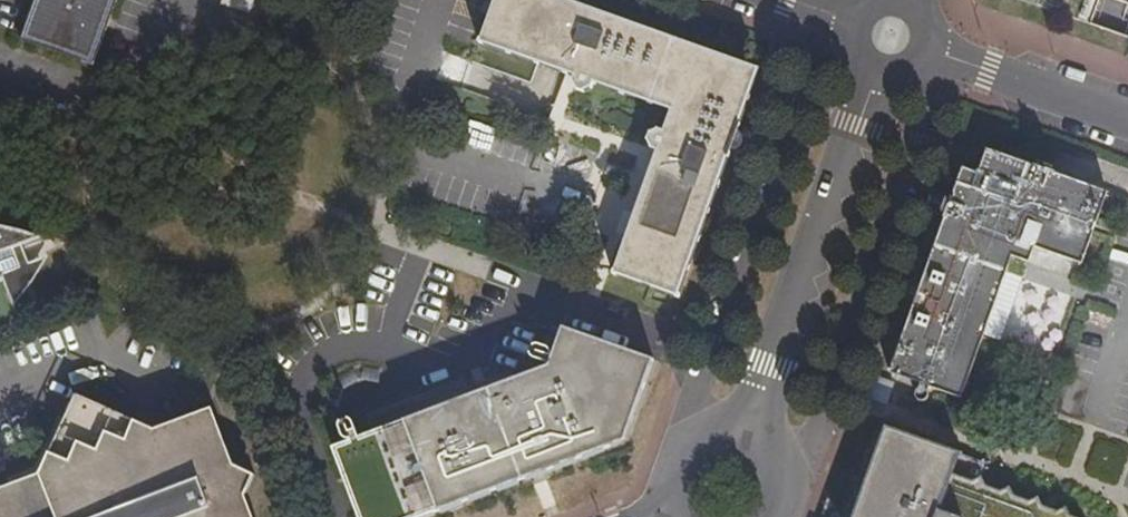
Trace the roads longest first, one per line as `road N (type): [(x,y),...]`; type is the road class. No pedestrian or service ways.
road 1 (unclassified): [(877,72),(746,442)]
road 2 (unclassified): [(1127,121),(925,53)]
road 3 (unclassified): [(746,442),(711,442),(683,463),(678,514)]

